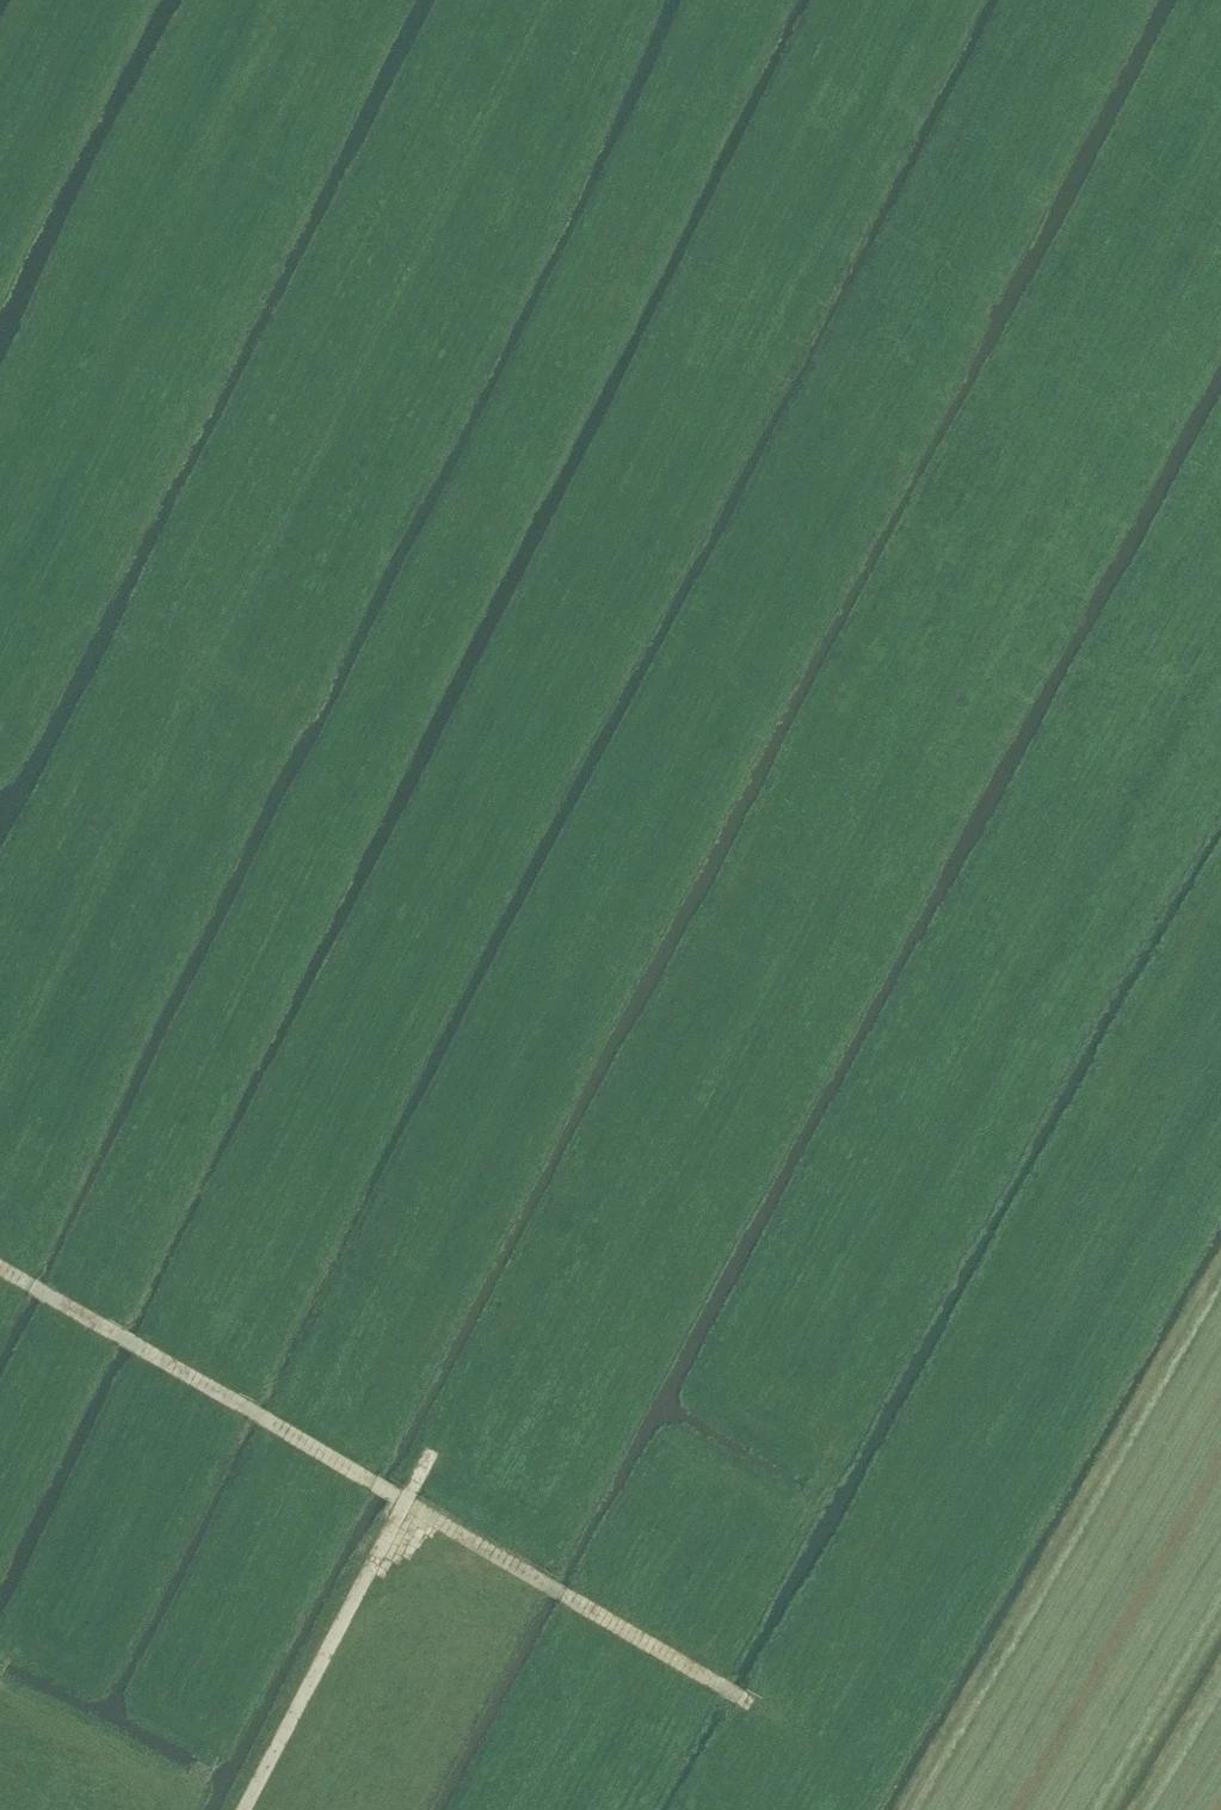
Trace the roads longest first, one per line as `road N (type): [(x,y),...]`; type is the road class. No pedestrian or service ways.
road 1 (track): [(733,1695),(0,1271)]
road 2 (track): [(245,1809),(406,1506)]

